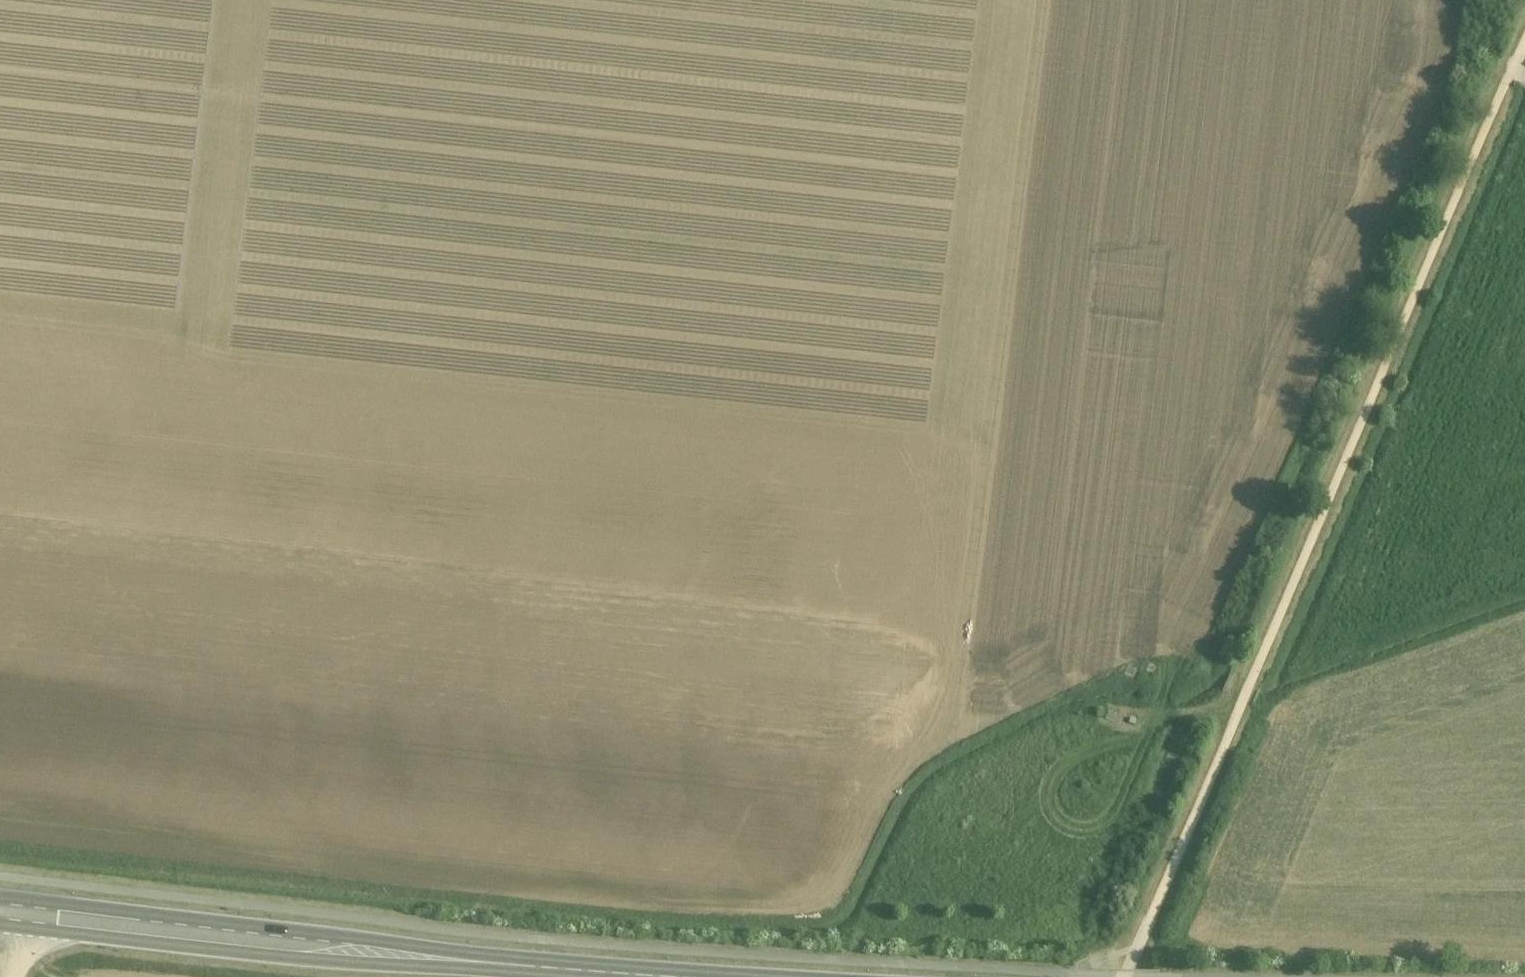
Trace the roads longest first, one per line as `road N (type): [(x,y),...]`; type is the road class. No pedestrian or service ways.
road 1 (secondary): [(621,976),(8,915)]

